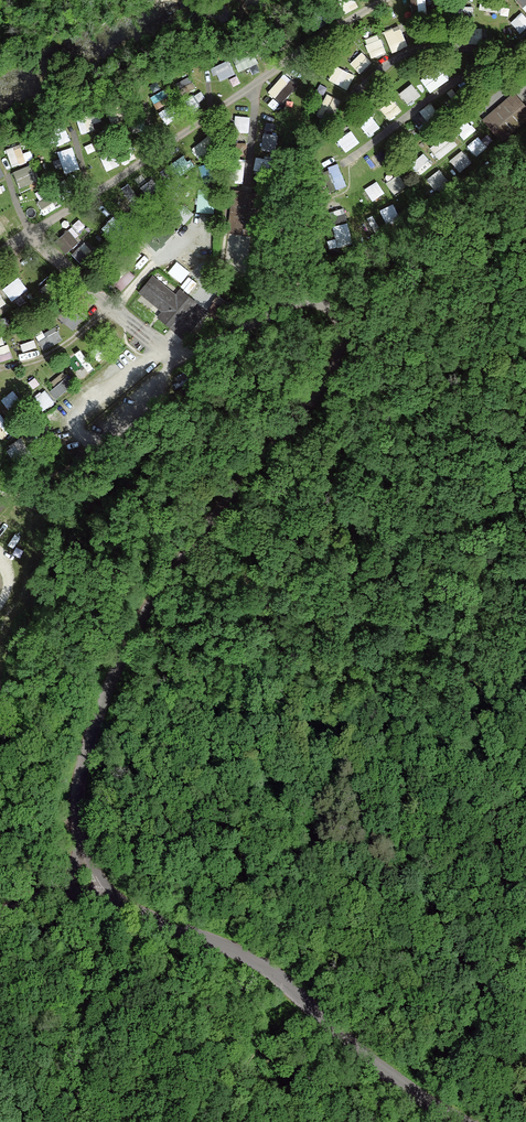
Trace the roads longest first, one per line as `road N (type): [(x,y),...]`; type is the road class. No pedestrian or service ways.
road 1 (unclassified): [(80,849),(82,764),(141,618),(249,471),(326,384),(343,347),(340,318),(313,299),(184,353),(140,331)]
road 2 (tertiary): [(113,903),(266,968),(382,1070),(464,1121)]
road 3 (track): [(157,344),(72,414),(72,430),(96,433),(165,375),(173,353)]
road 4 (track): [(0,370),(53,353),(109,305)]

